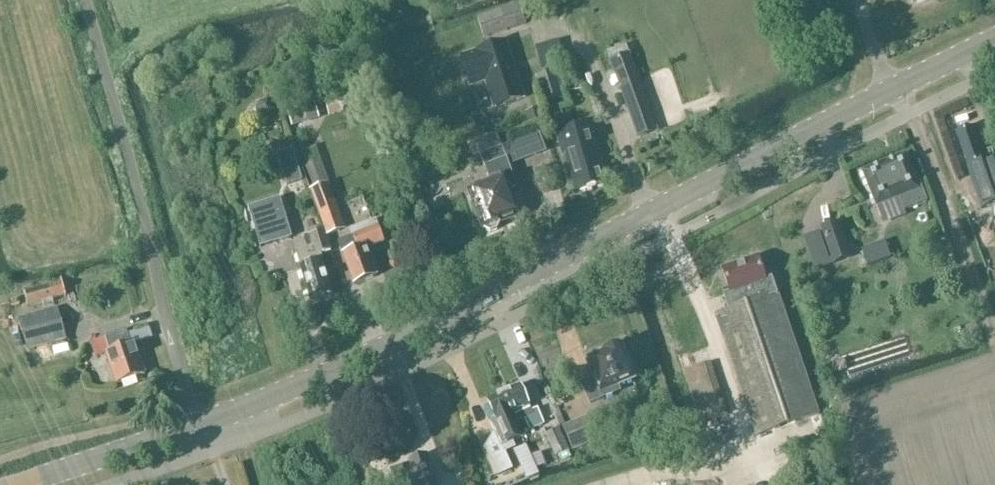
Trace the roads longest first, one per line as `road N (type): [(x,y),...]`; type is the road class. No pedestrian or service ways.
road 1 (tertiary): [(200,425),(448,321),(994,40)]
road 2 (unclassified): [(200,425),(85,0)]
road 3 (tertiary): [(21,484),(200,425)]

